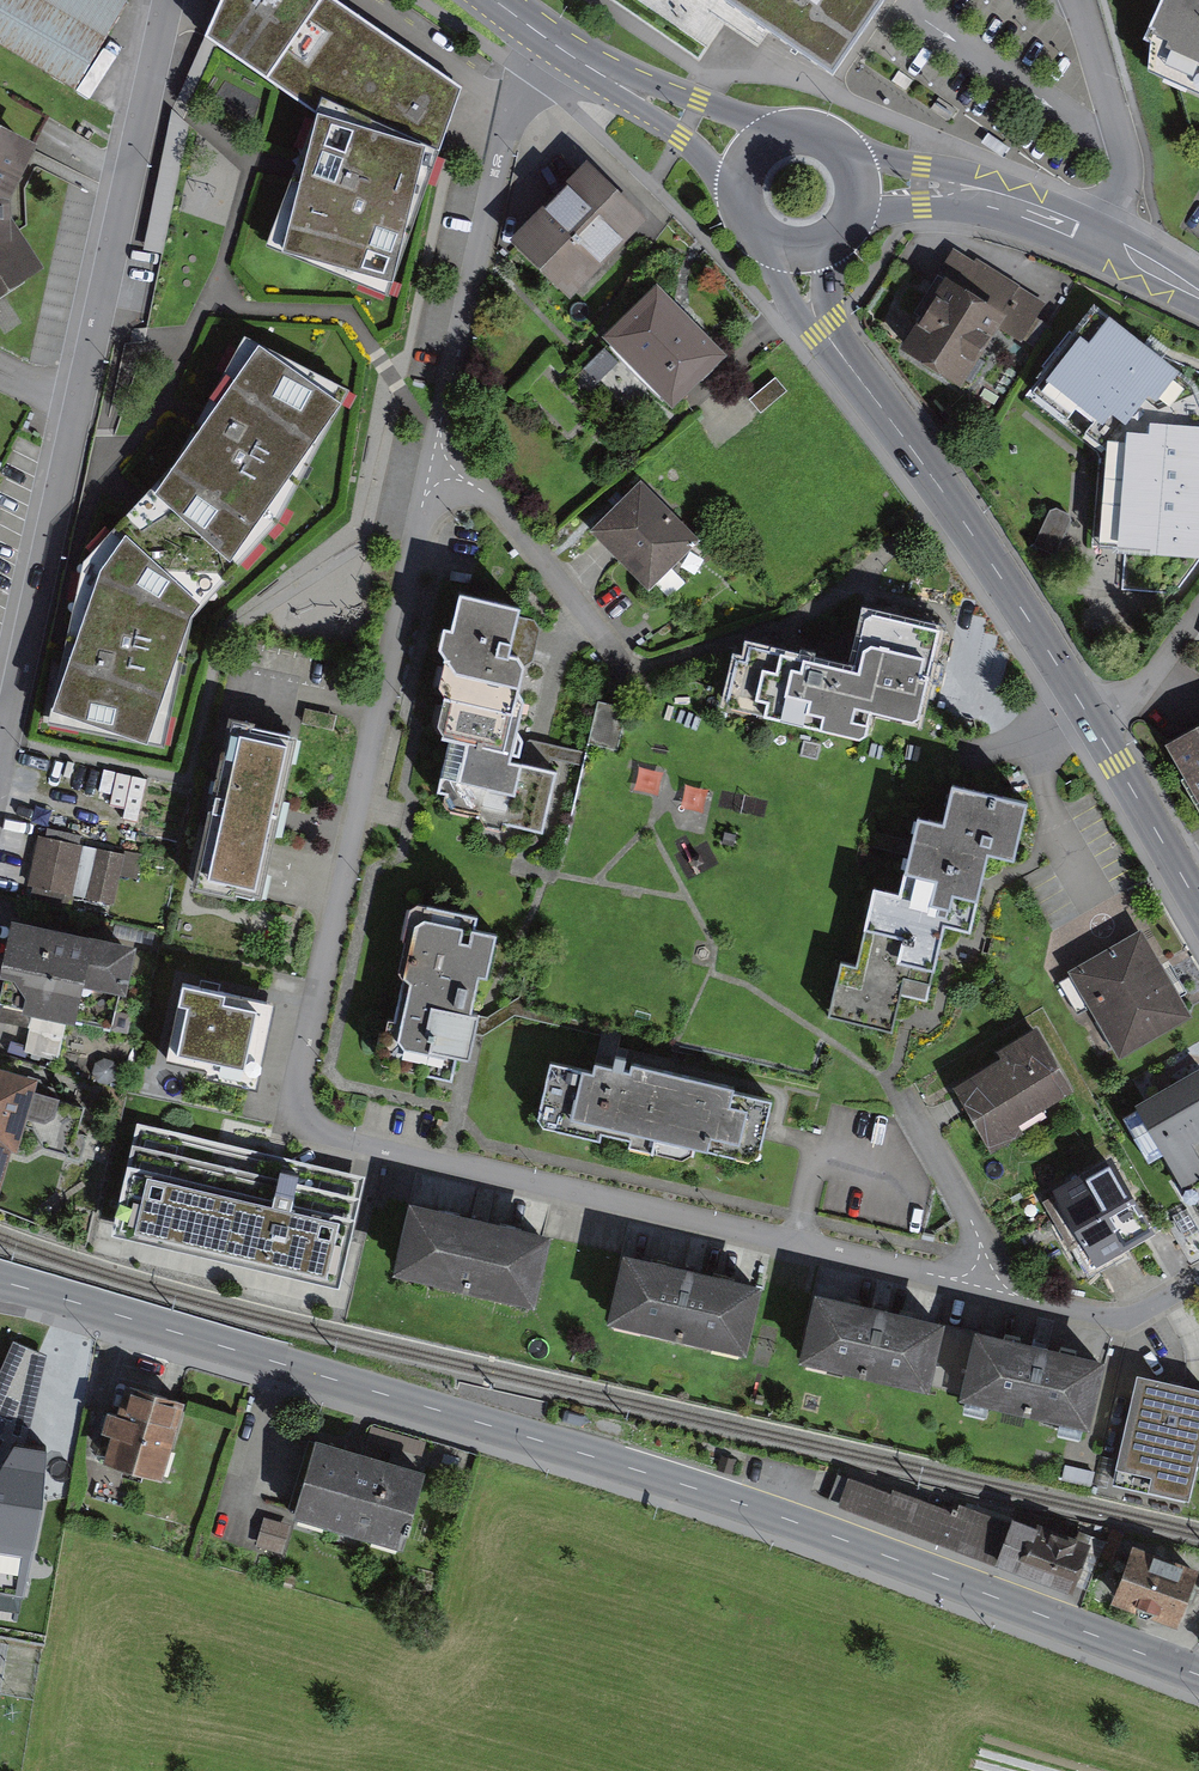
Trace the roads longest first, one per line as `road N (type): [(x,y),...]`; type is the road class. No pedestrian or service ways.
road 1 (residential): [(547,37),(514,103),(298,1107),(324,1133),(1086,1313),(1121,1316),(1198,1274)]
road 2 (secondary): [(0,1284),(171,1321),(649,1472),(1198,1673)]
road 3 (residential): [(168,0),(0,766)]
road 4 (secondary): [(1089,716),(824,329),(798,248)]
road 5 (secondary): [(1198,292),(1099,240),(972,192)]
road 6 (secondary): [(1198,906),(1089,716)]
road 7 (secondary): [(779,134),(595,69)]
road 8 (secondary): [(595,69),(741,183)]
road 9 (residential): [(1089,716),(1139,682),(1198,605)]
road 10 (secondary): [(972,192),(843,149)]
road 11 (secondary): [(853,214),(972,192)]

